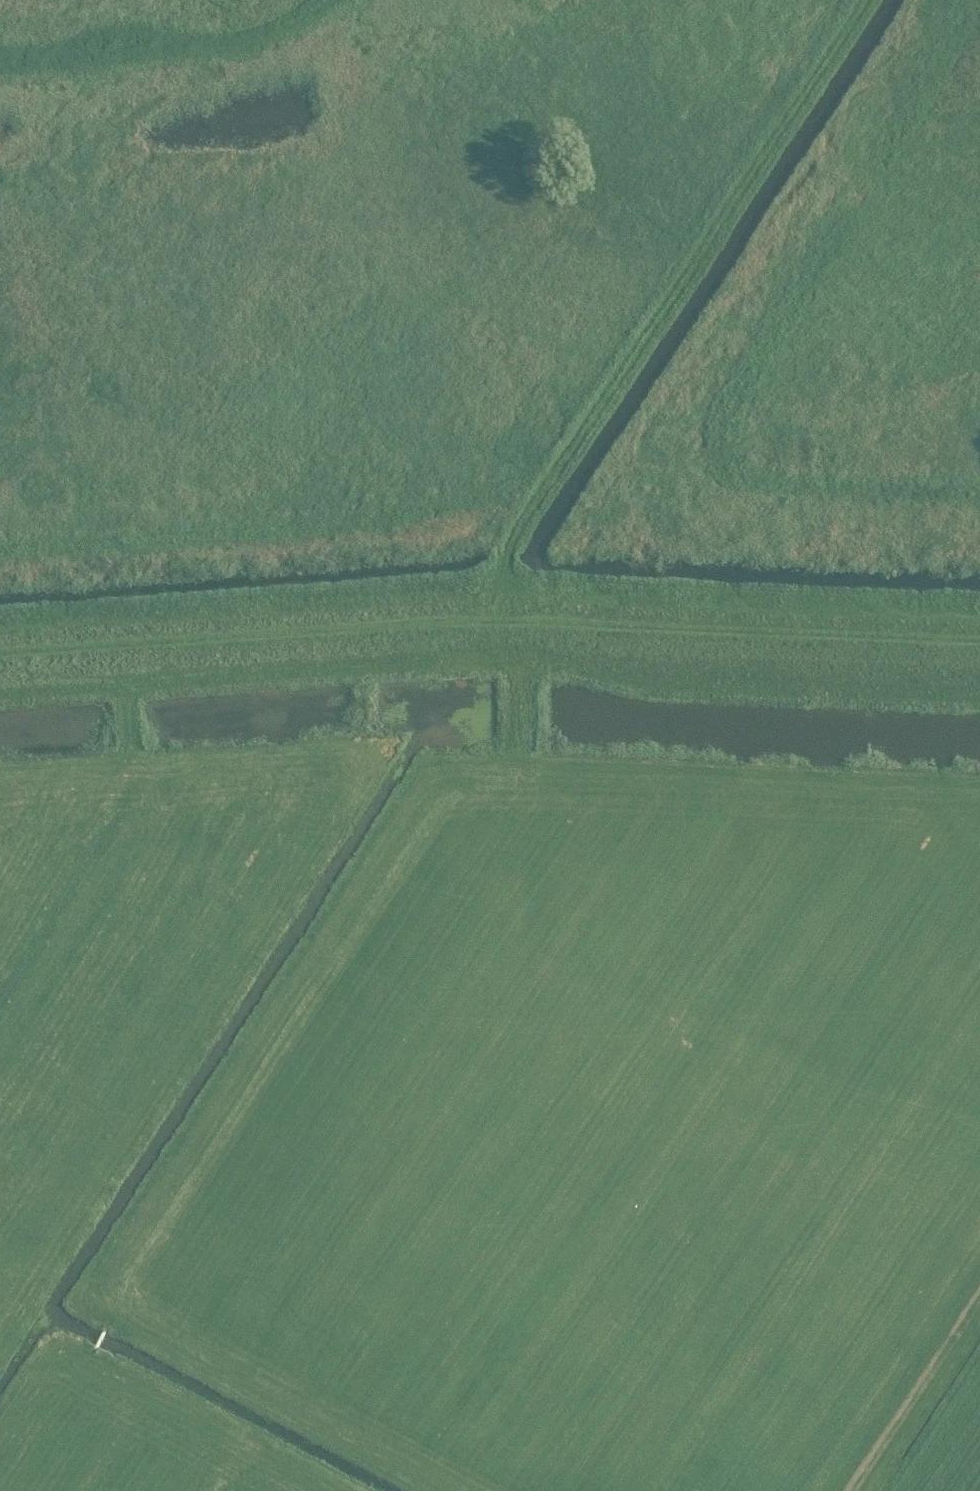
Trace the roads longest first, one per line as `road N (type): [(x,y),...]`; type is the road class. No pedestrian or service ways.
road 1 (track): [(979,626),(519,599),(0,637)]
road 2 (track): [(979,491),(750,474),(716,454),(714,429),(869,176),(964,0)]
road 3 (track): [(480,600),(559,459),(861,0)]
road 4 (track): [(533,502),(478,494),(323,522),(0,547)]
road 5 (track): [(323,0),(246,40),(0,59)]
road 6 (track): [(844,1490),(979,1283)]
road 7 (track): [(519,599),(519,757)]

